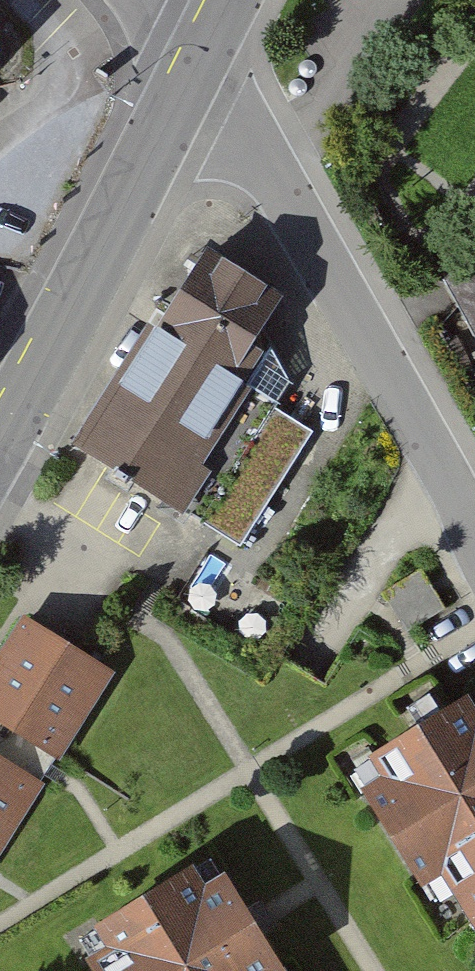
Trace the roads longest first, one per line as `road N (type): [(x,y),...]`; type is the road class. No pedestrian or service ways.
road 1 (residential): [(196,70),(324,251),(474,519)]
road 2 (secondary): [(0,439),(196,70)]

